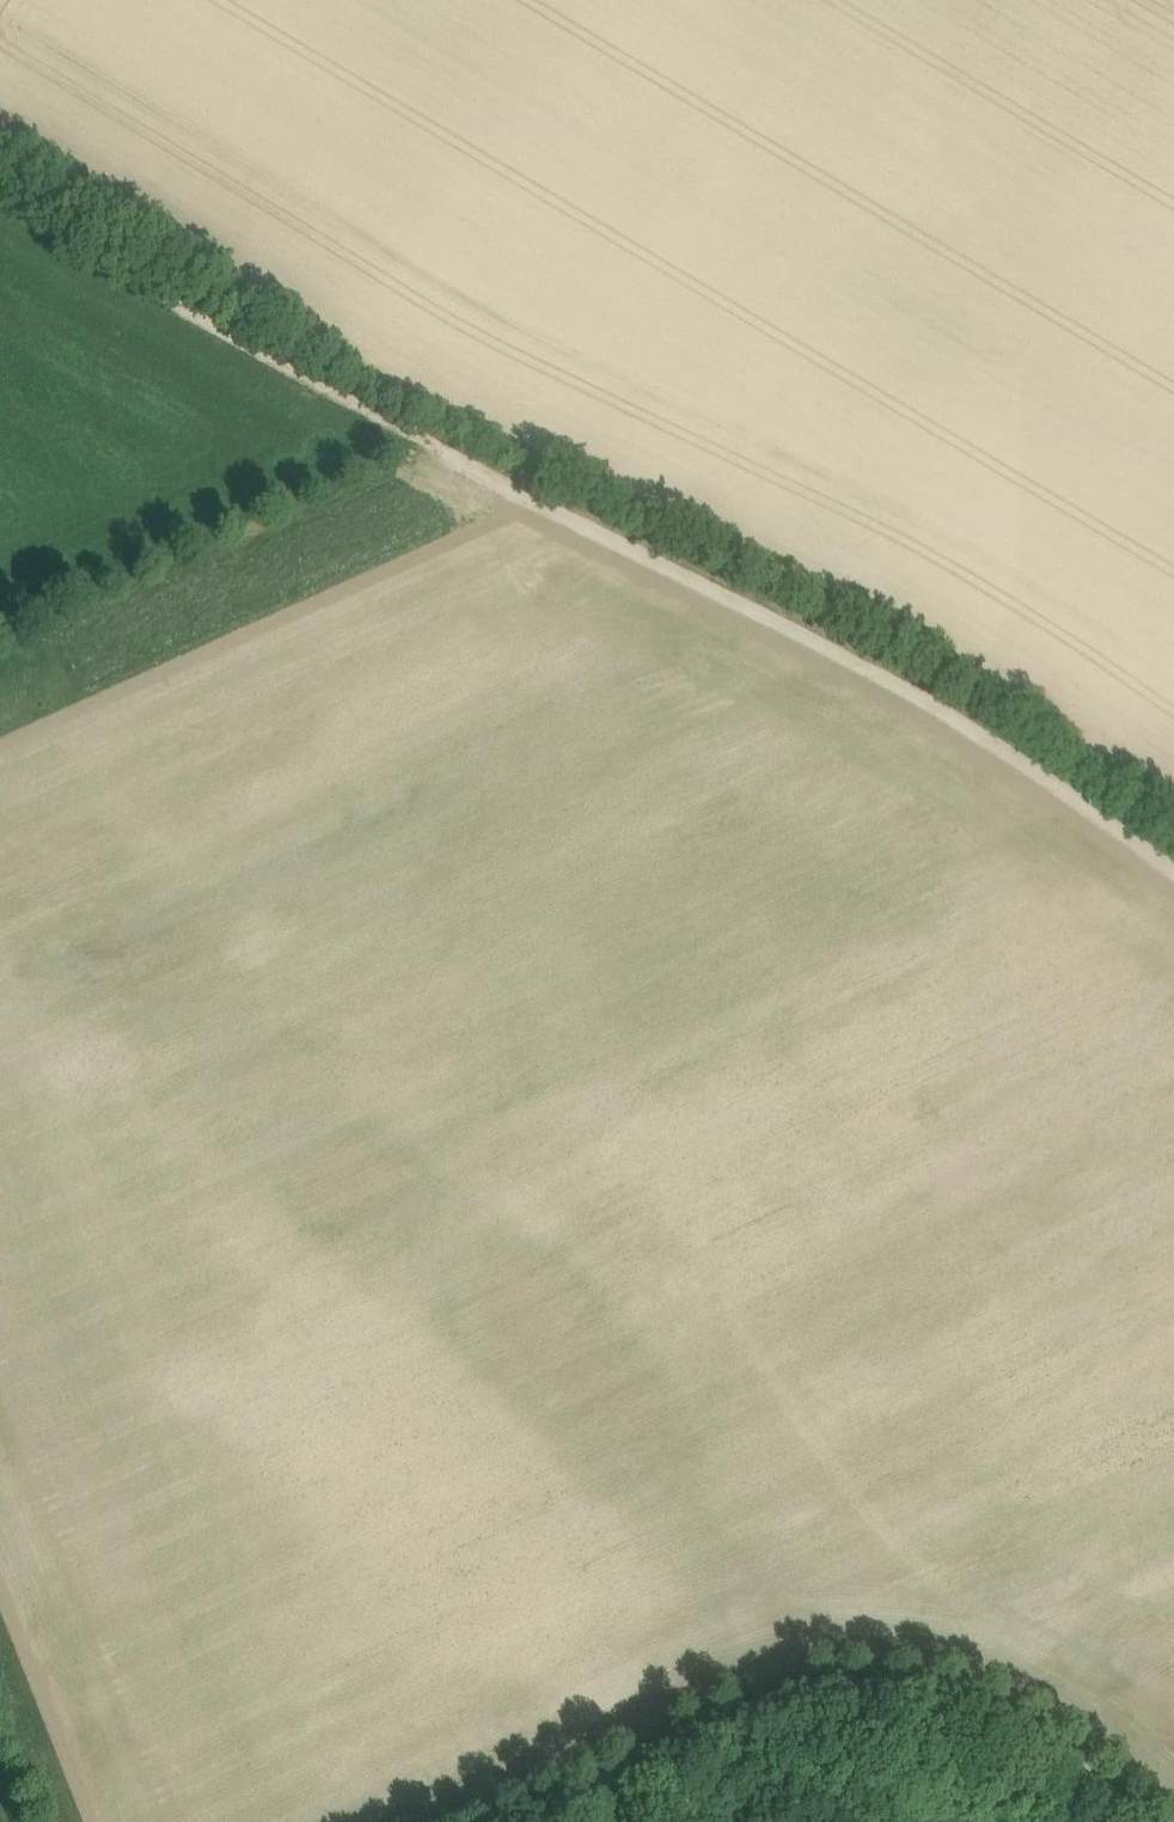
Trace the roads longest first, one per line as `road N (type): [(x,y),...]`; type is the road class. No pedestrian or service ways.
road 1 (track): [(0,193),(339,400),(880,659),(1173,859)]
road 2 (unclassified): [(1161,1821),(1064,1737),(994,1711),(871,1685),(795,1686),(719,1713),(522,1821)]

